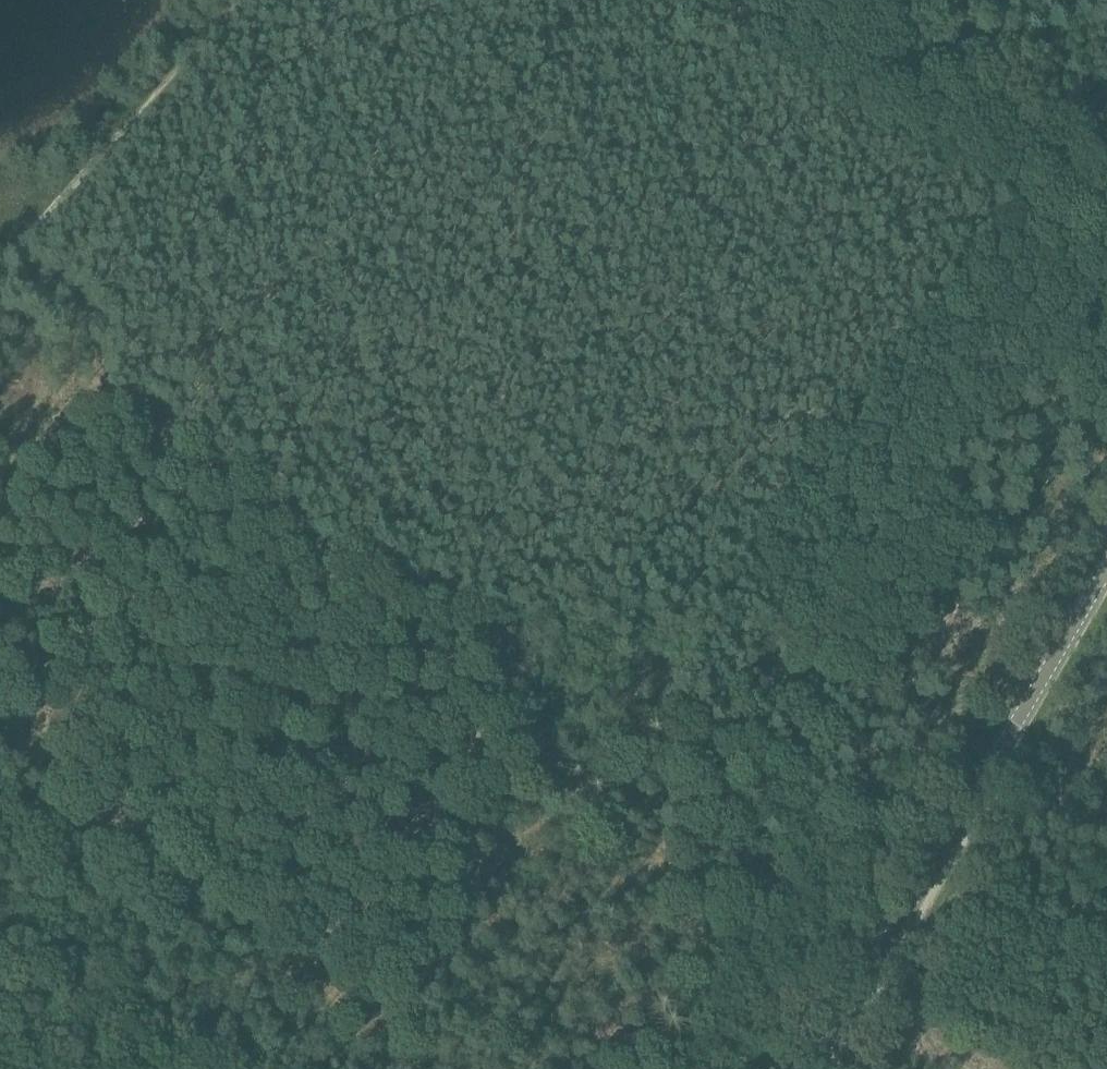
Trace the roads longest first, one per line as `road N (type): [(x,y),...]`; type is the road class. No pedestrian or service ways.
road 1 (tertiary): [(812,1068),(1106,569)]
road 2 (track): [(245,0),(0,289)]

